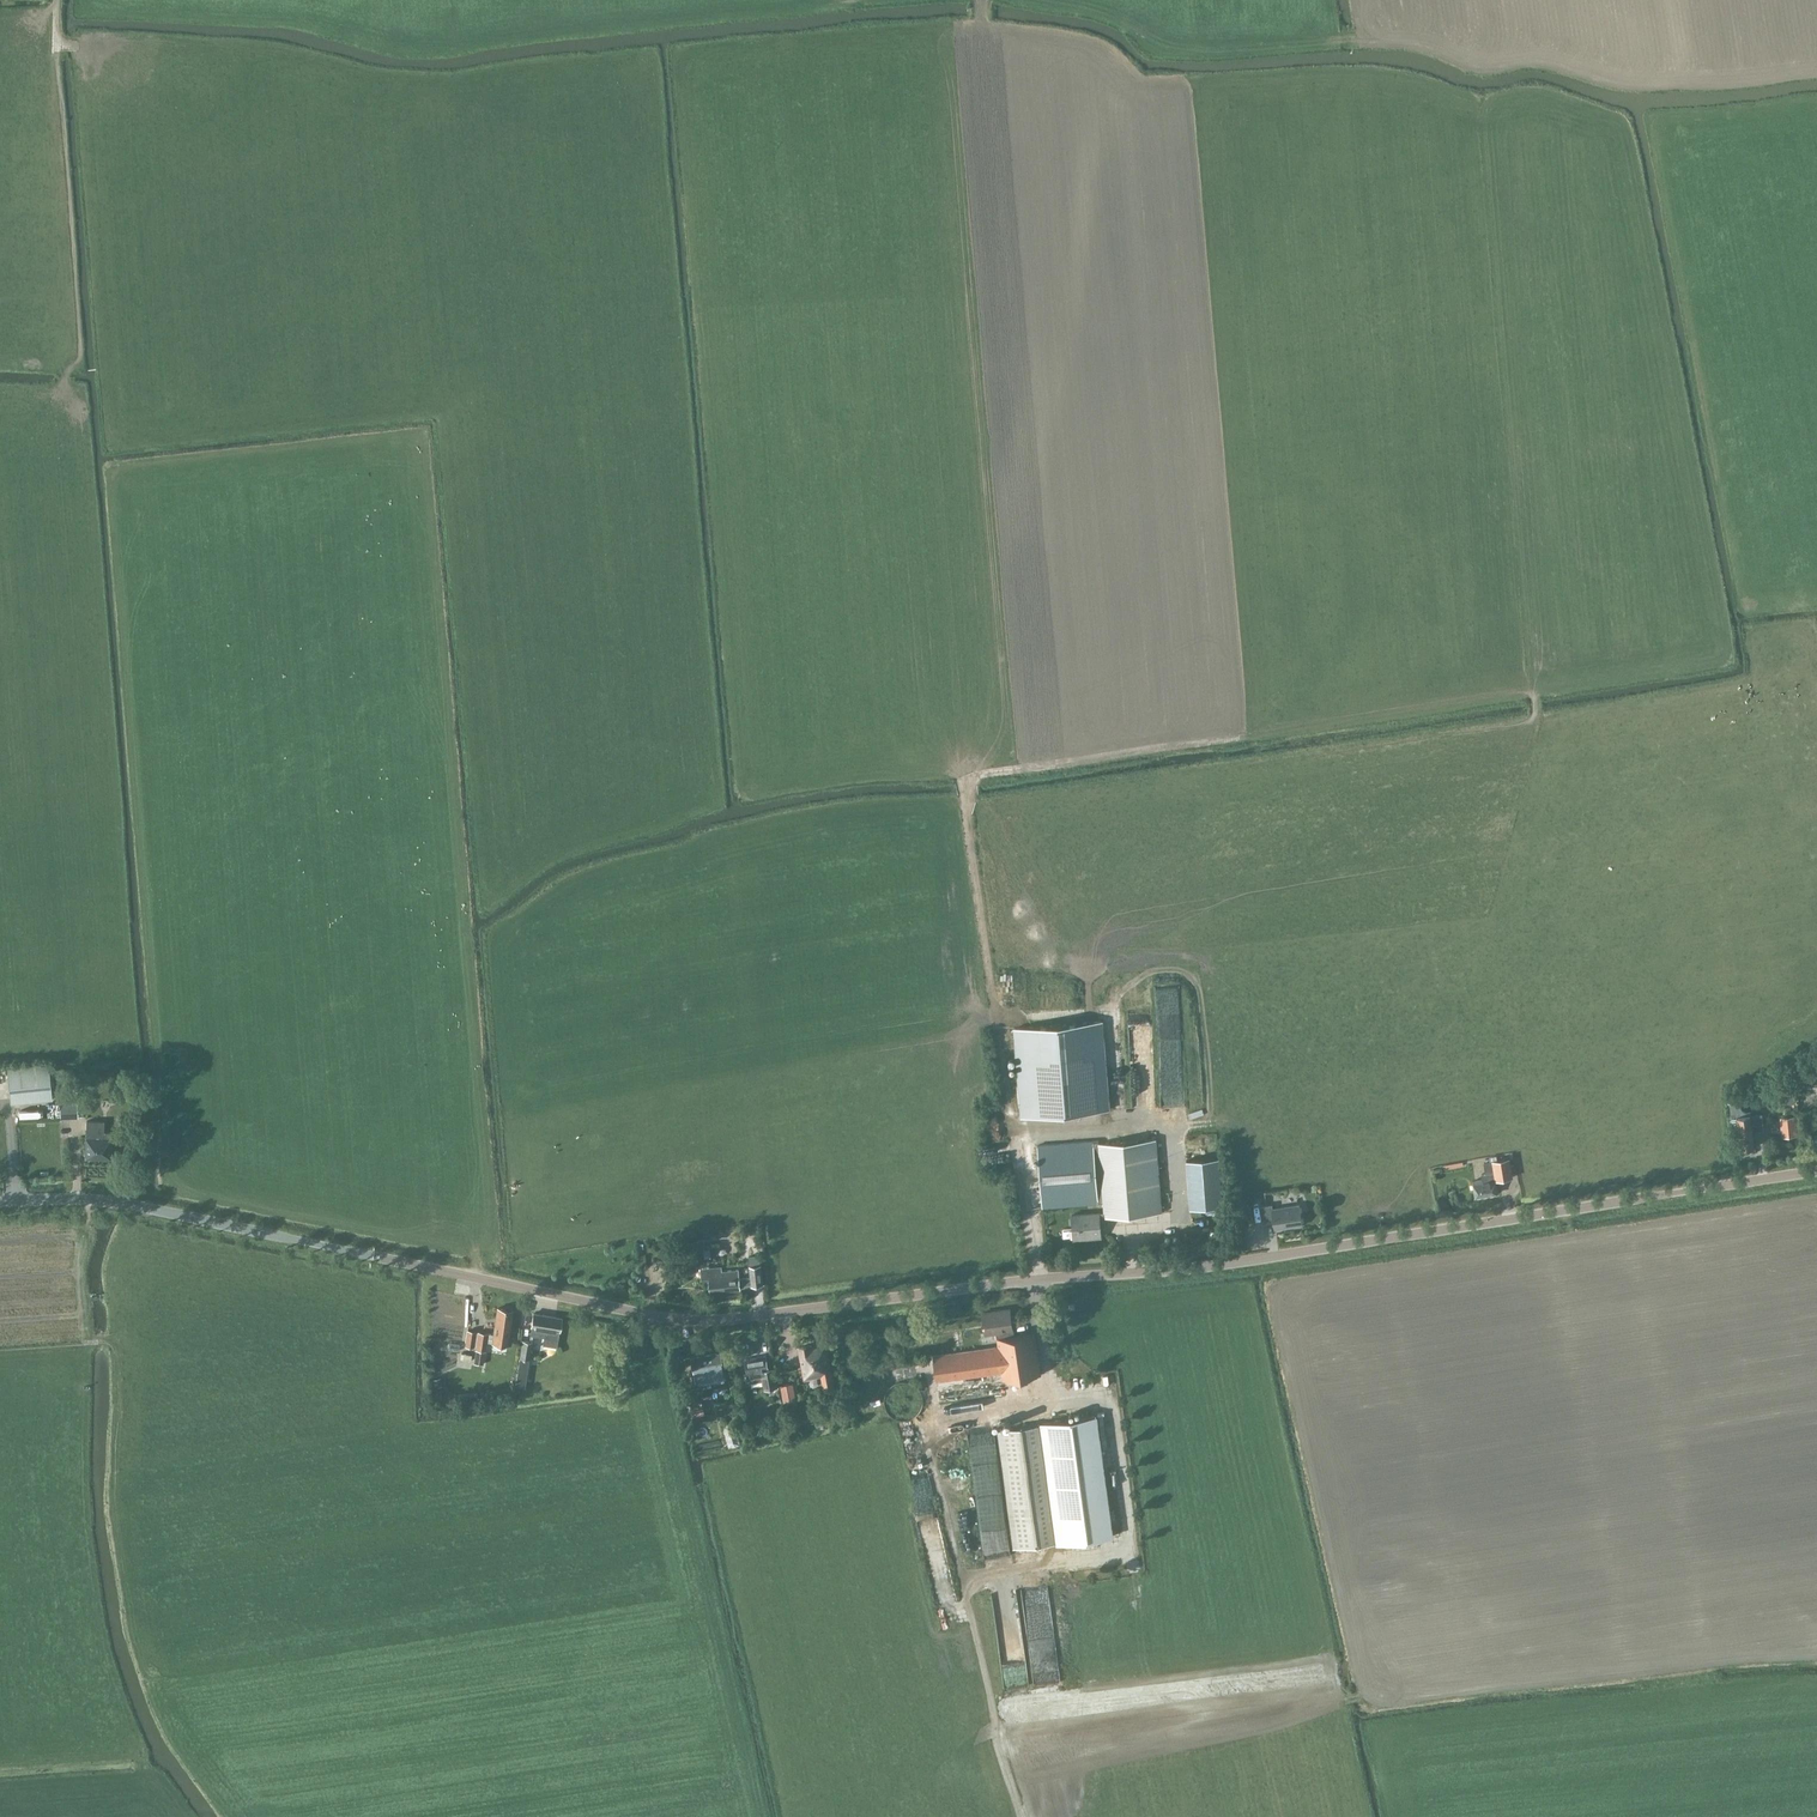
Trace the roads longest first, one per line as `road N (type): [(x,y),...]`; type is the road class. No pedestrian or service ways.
road 1 (unclassified): [(911,1295),(713,1319),(664,1316),(99,1200),(0,1204)]
road 2 (unclassified): [(911,1295),(1186,1270),(1816,1169)]

